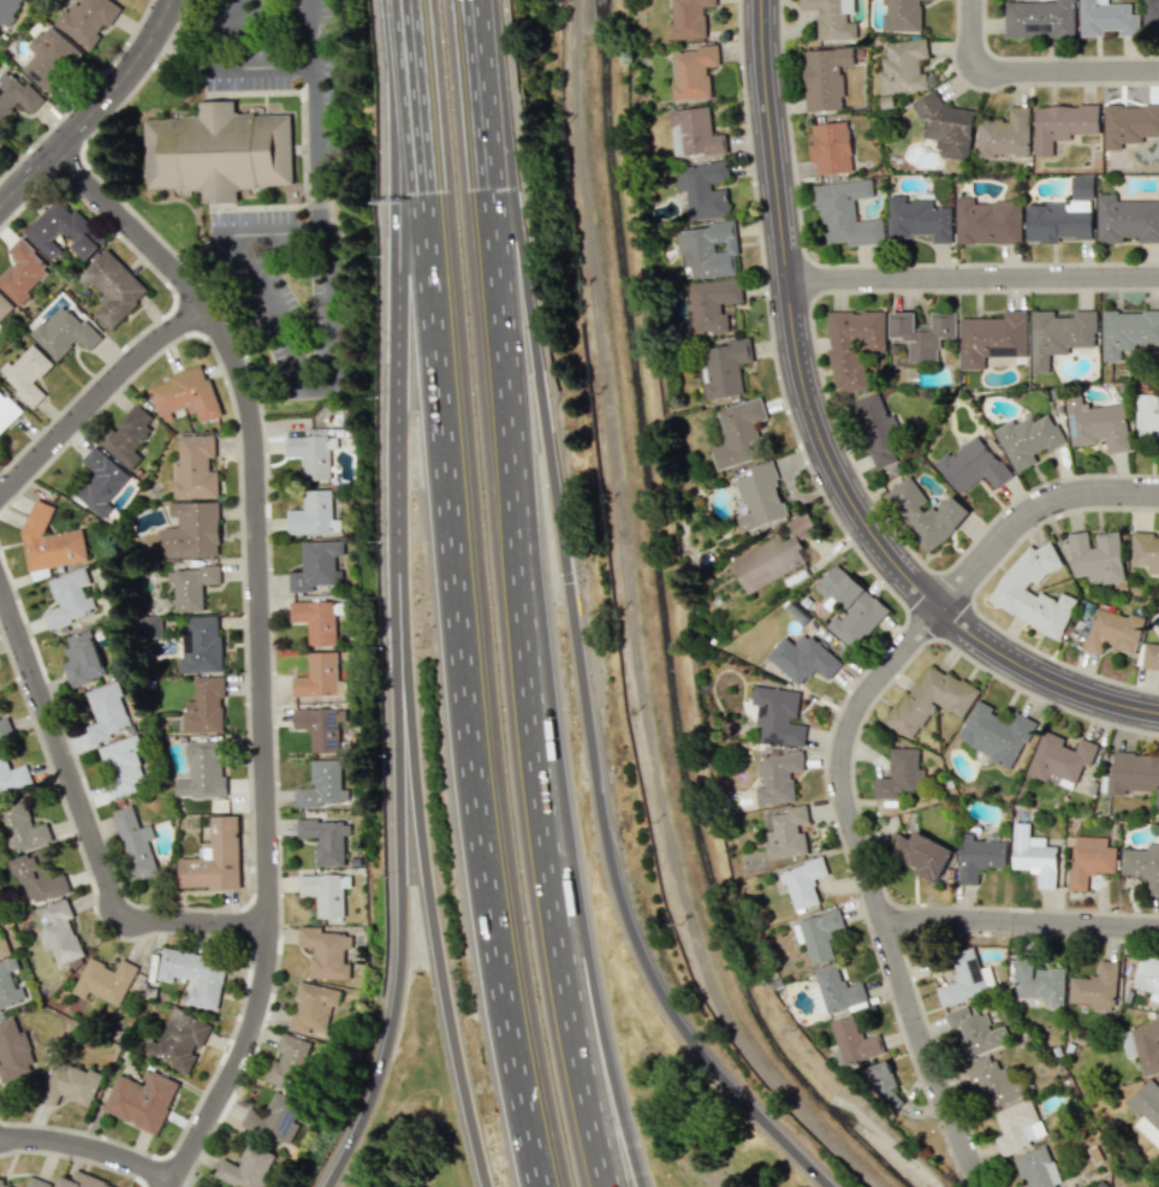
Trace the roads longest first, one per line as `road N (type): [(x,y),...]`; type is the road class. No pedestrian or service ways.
road 1 (motorway): [(830,1186),(720,1072),(649,951),(606,793),(476,31)]
road 2 (motorway): [(409,0),(470,720),(547,1186)]
road 3 (residential): [(55,148),(210,310),(240,370),(254,426),(268,965),(243,1055),(173,1186)]
road 4 (motorway): [(644,1186),(583,916),(489,230)]
road 5 (motorway): [(597,1186),(565,1046),(535,850),(489,230)]
road 6 (tertiary): [(1158,713),(1076,692),(975,637),(907,576),(840,481),(798,358),(762,0)]
road 7 (motorway): [(393,492),(402,962),(369,1103),(325,1186)]
road 8 (motorway): [(393,492),(426,872),(485,1186)]
road 9 (residential): [(941,610),(857,717),(844,795),(923,1044),(982,1186)]
road 10 (motorway): [(398,0),(387,152),(393,492)]
road 11 (residential): [(0,599),(113,906),(141,921),(272,925)]
road 12 (residential): [(789,281),(1158,279)]
road 13 (residential): [(210,310),(153,346),(0,494)]
road 14 (residential): [(884,925),(1158,931)]
road 15 (residential): [(172,0),(127,72),(0,204)]
road 16 (residential): [(941,610),(1035,510),(1083,491),(1158,491)]
road 17 (residential): [(969,0),(975,72),(1158,68)]
road 18 (motorway): [(489,230),(472,0)]
road 19 (residential): [(0,1138),(97,1151),(177,1181)]

